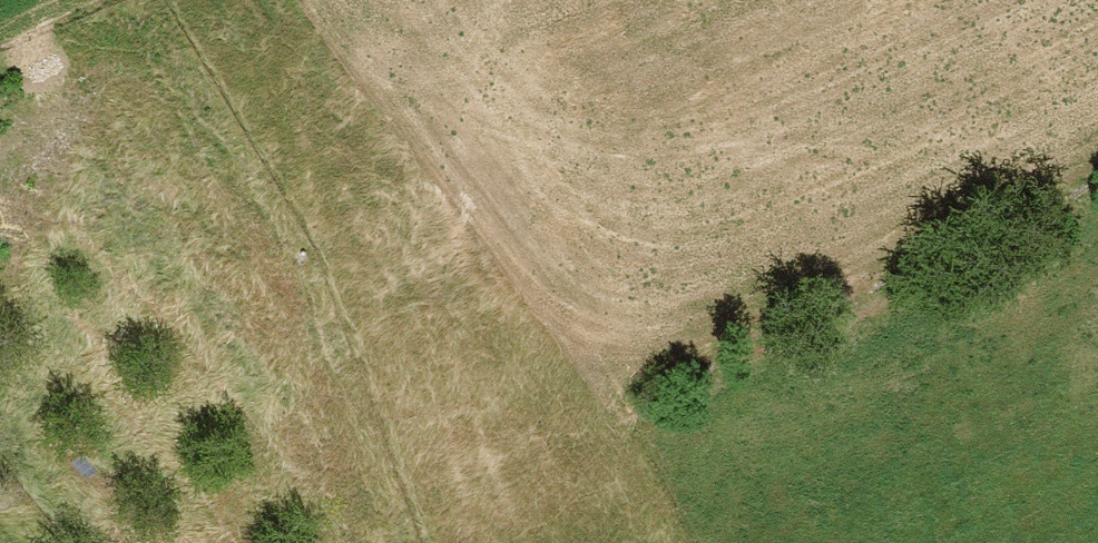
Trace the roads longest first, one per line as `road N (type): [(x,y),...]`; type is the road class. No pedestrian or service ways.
road 1 (motorway): [(389,542),(737,260),(1097,1)]
road 2 (motorway): [(677,0),(507,129),(2,542)]

